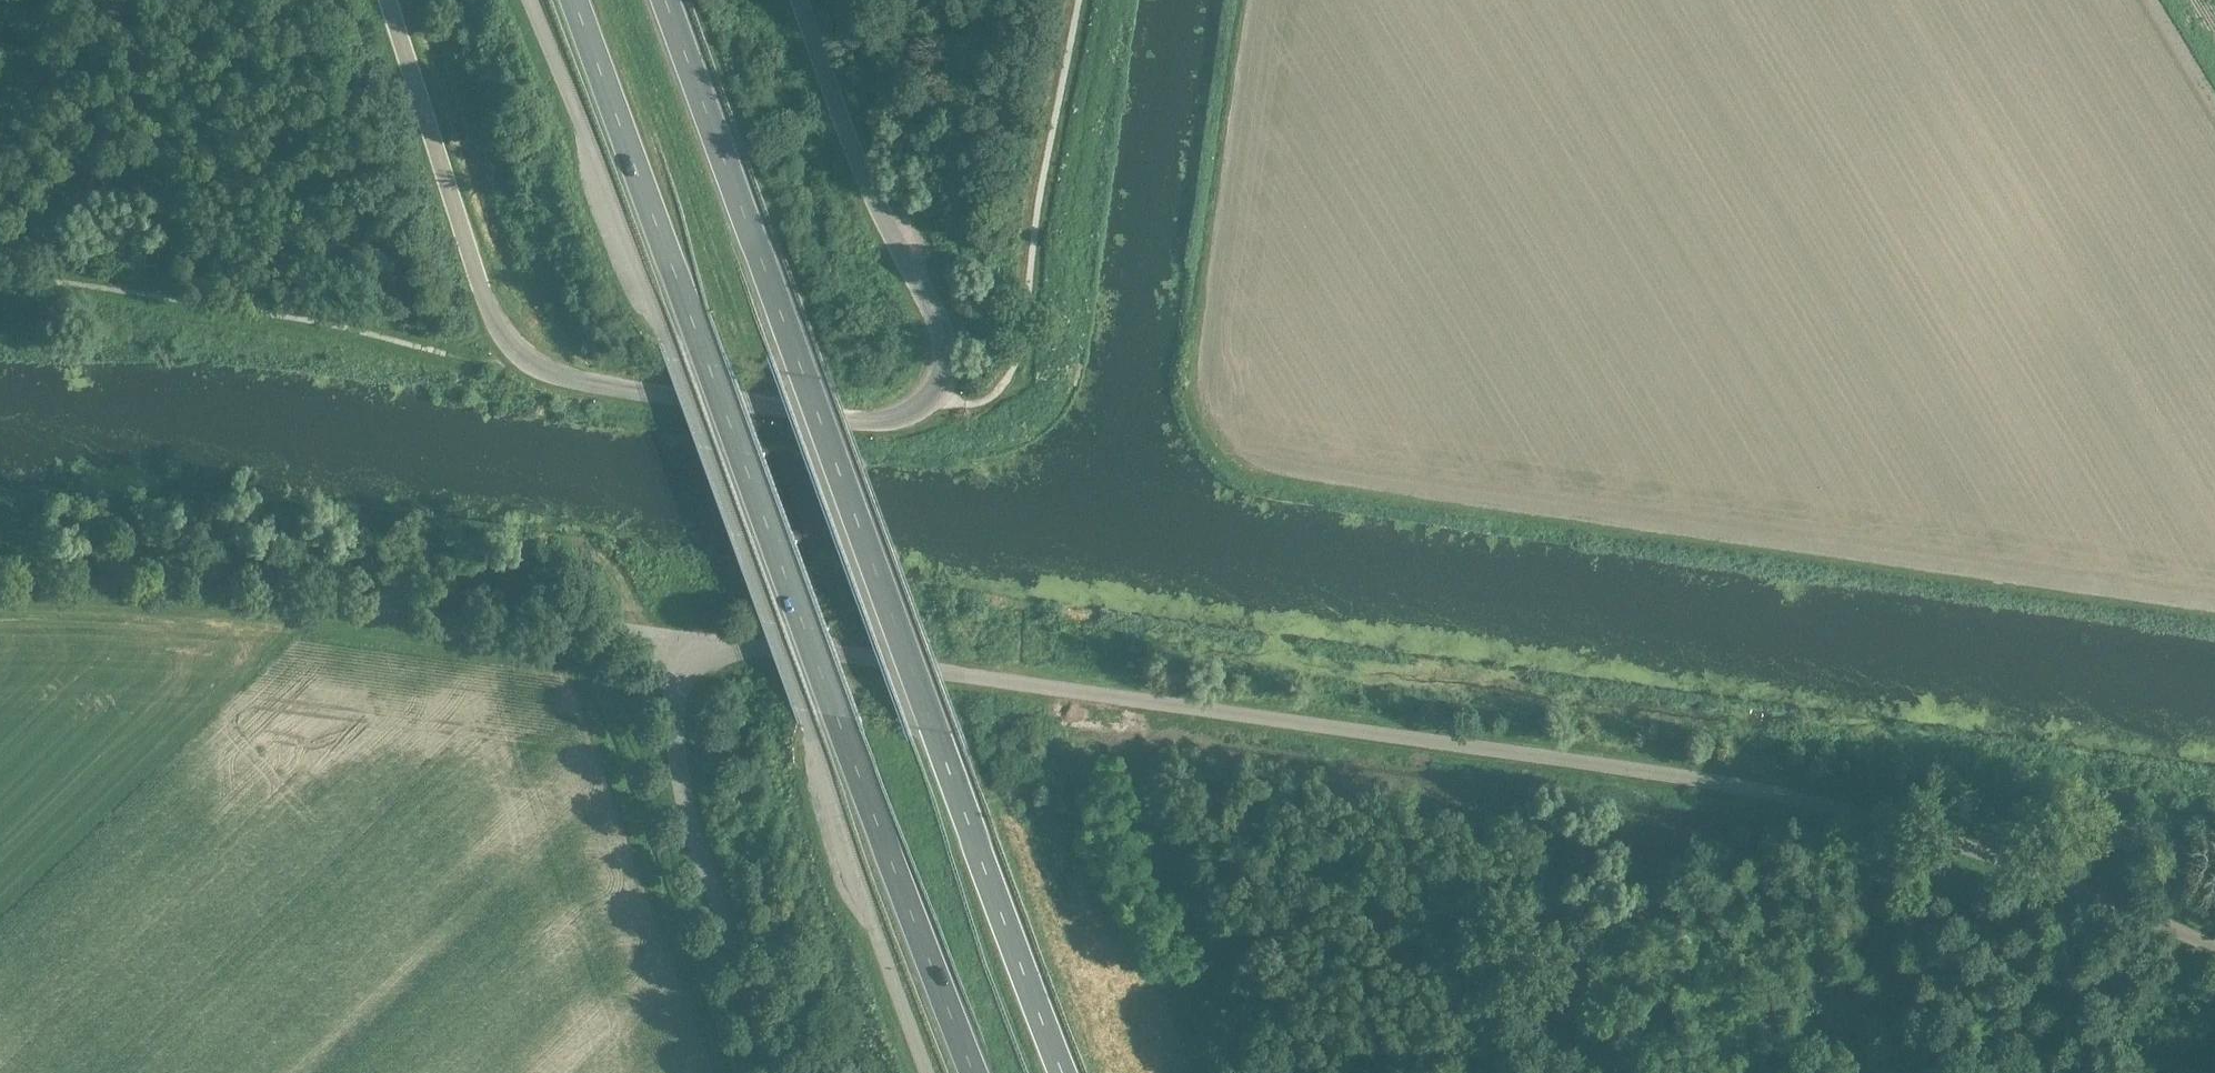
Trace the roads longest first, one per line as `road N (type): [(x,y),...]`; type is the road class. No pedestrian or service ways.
road 1 (unclassified): [(679,638),(1760,788),(1961,835),(2214,945)]
road 2 (unclassified): [(795,0),(848,155),(943,337),(947,373),(936,406),(904,420),(652,397),(521,364),(496,324),(387,0)]
road 3 (unclassified): [(938,1072),(537,0)]
road 4 (trunk): [(573,0),(972,1072)]
road 5 (trunk): [(1062,1072),(663,0)]
road 6 (unclassified): [(777,1072),(685,823),(675,720),(679,638)]

